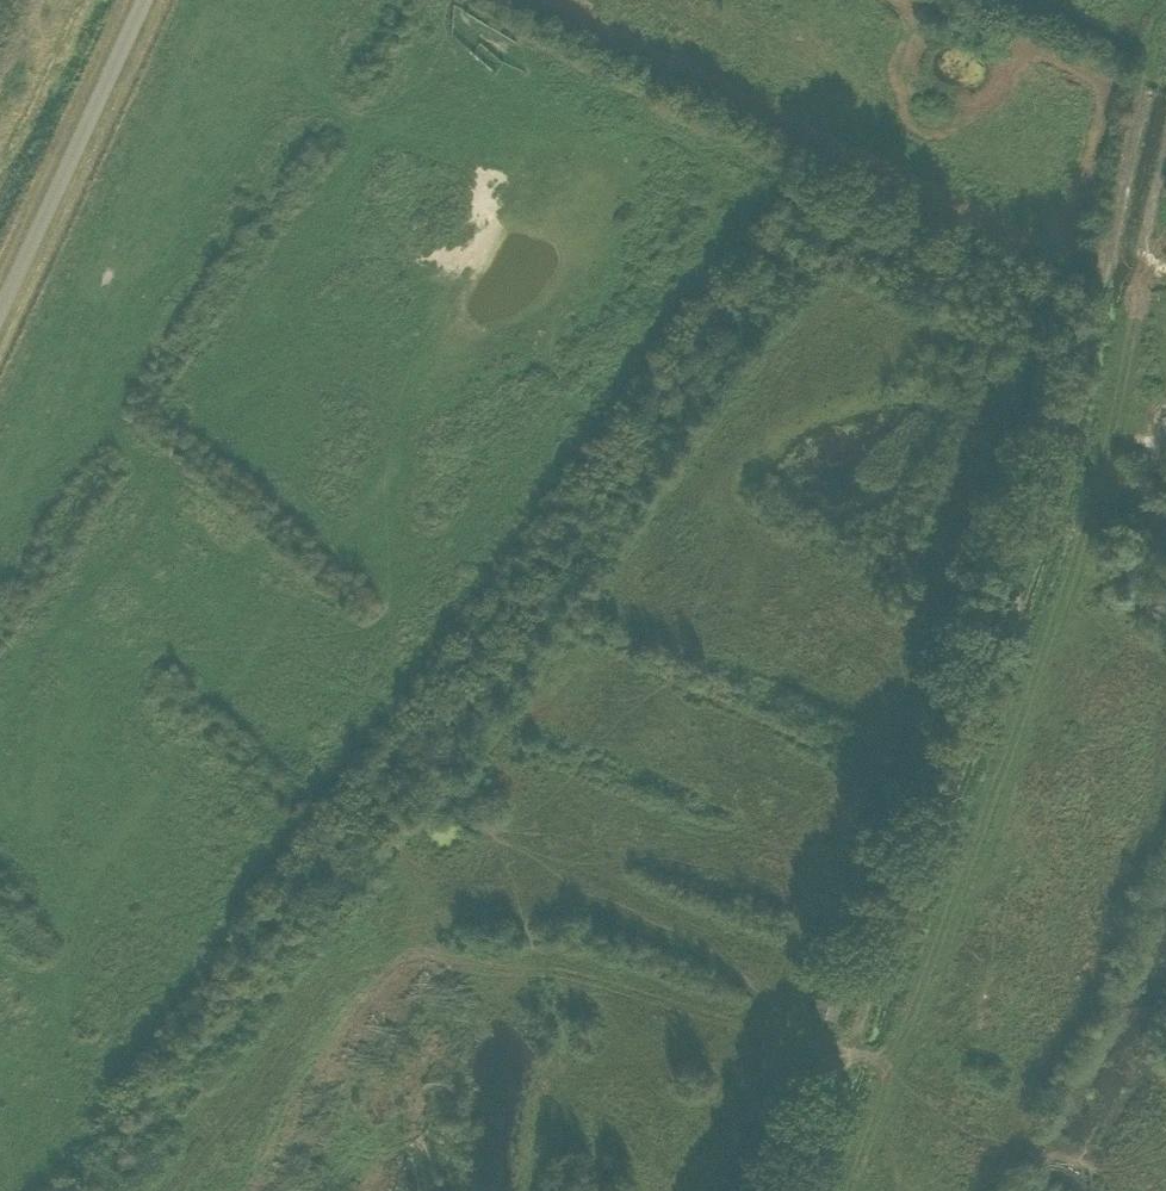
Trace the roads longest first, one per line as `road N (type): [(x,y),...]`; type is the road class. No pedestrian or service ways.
road 1 (unclassified): [(0,312),(145,0)]

